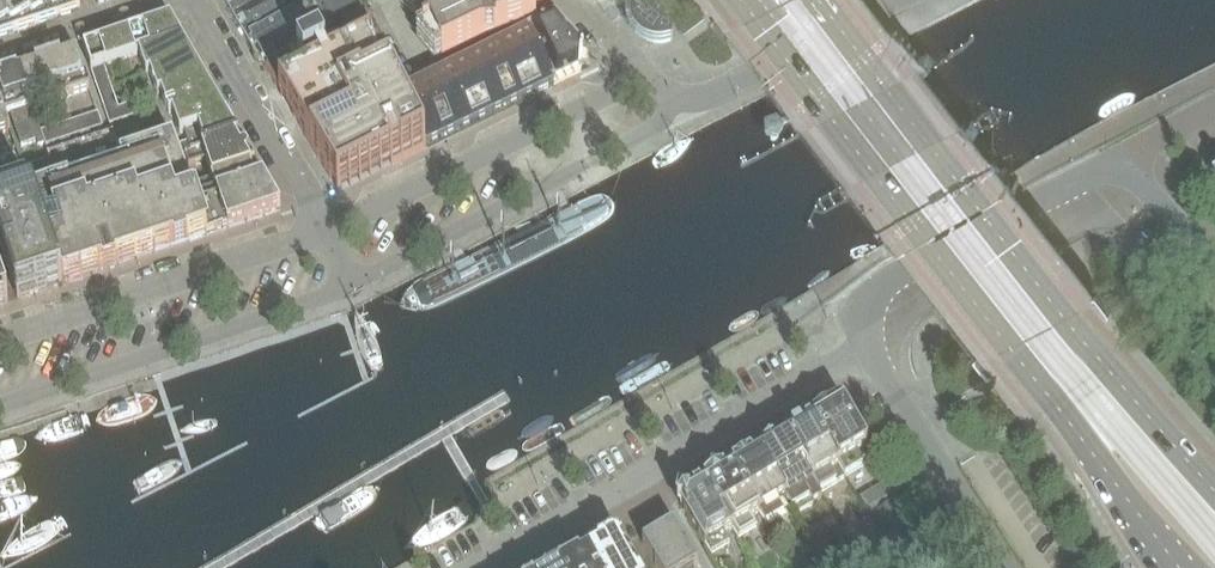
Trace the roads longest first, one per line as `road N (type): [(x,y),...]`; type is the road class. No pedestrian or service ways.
road 1 (secondary): [(744,0),(1178,567)]
road 2 (secondary): [(1214,491),(1138,405),(822,0)]
road 3 (residential): [(480,567),(869,348)]
road 4 (residential): [(646,76),(323,231)]
road 5 (residential): [(323,231),(0,339)]
road 6 (residential): [(869,348),(864,318),(892,278),(1118,160)]
road 7 (residential): [(323,231),(192,0)]
road 8 (residential): [(1007,567),(869,348)]
road 9 (residential): [(666,94),(684,99),(728,90),(888,0)]
road 10 (residential): [(182,0),(0,58)]
road 11 (residential): [(1118,160),(1214,264)]

